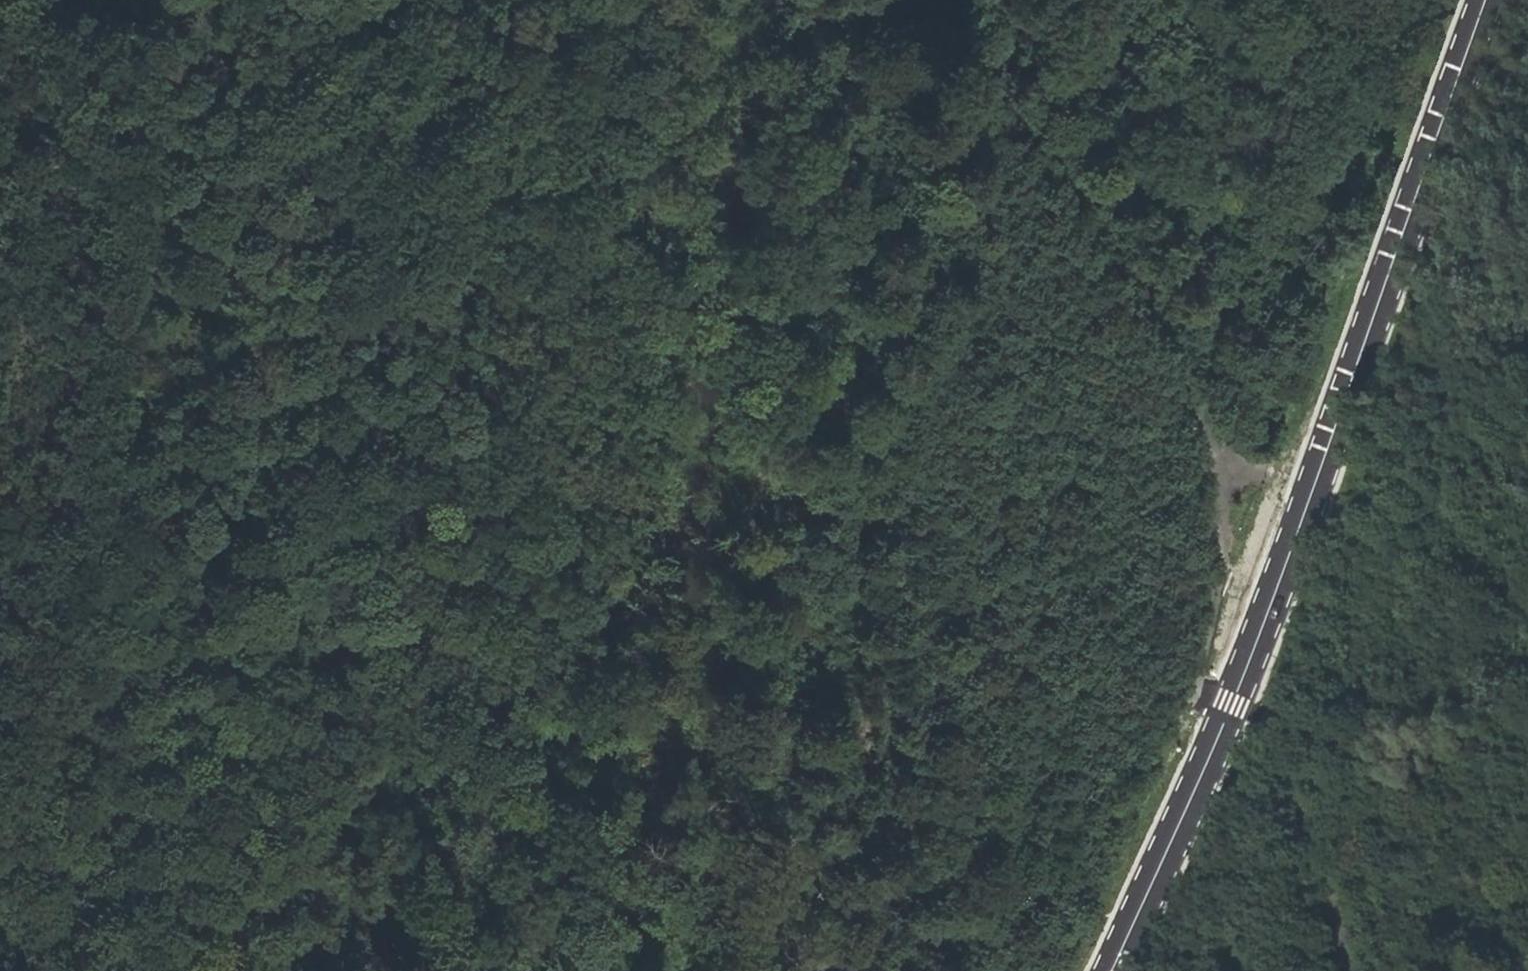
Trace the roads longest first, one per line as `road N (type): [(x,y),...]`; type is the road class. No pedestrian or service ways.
road 1 (secondary): [(1490,0),(1197,784),(1113,970)]
road 2 (track): [(819,970),(882,49),(897,0)]

